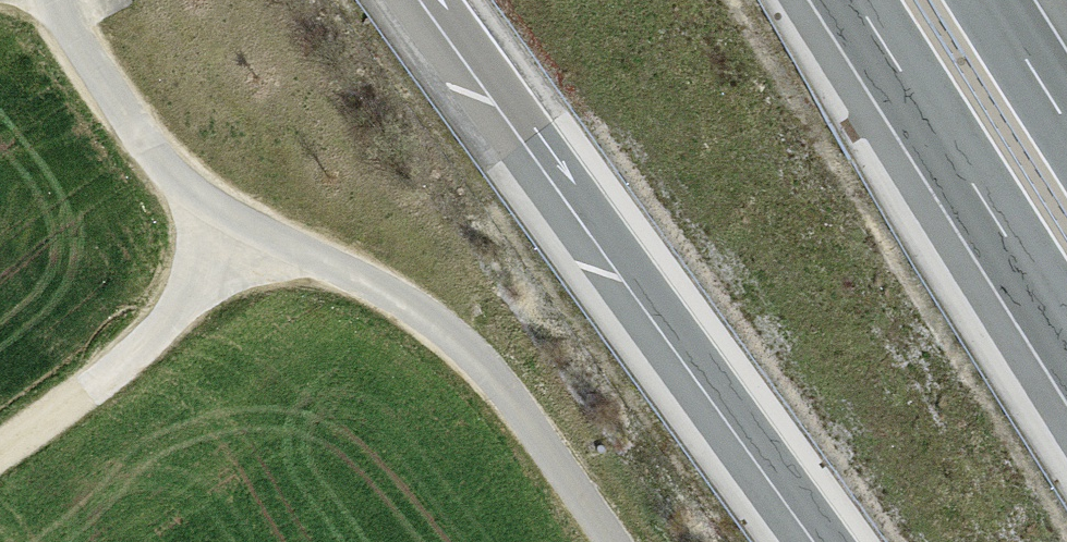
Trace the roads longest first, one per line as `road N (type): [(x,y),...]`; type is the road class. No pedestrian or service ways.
road 1 (motorway): [(446,0),(839,541)]
road 2 (motorway): [(858,0),(1066,319)]
road 3 (track): [(0,445),(50,416),(195,279),(230,213)]
road 4 (motorway): [(1066,118),(991,0)]

